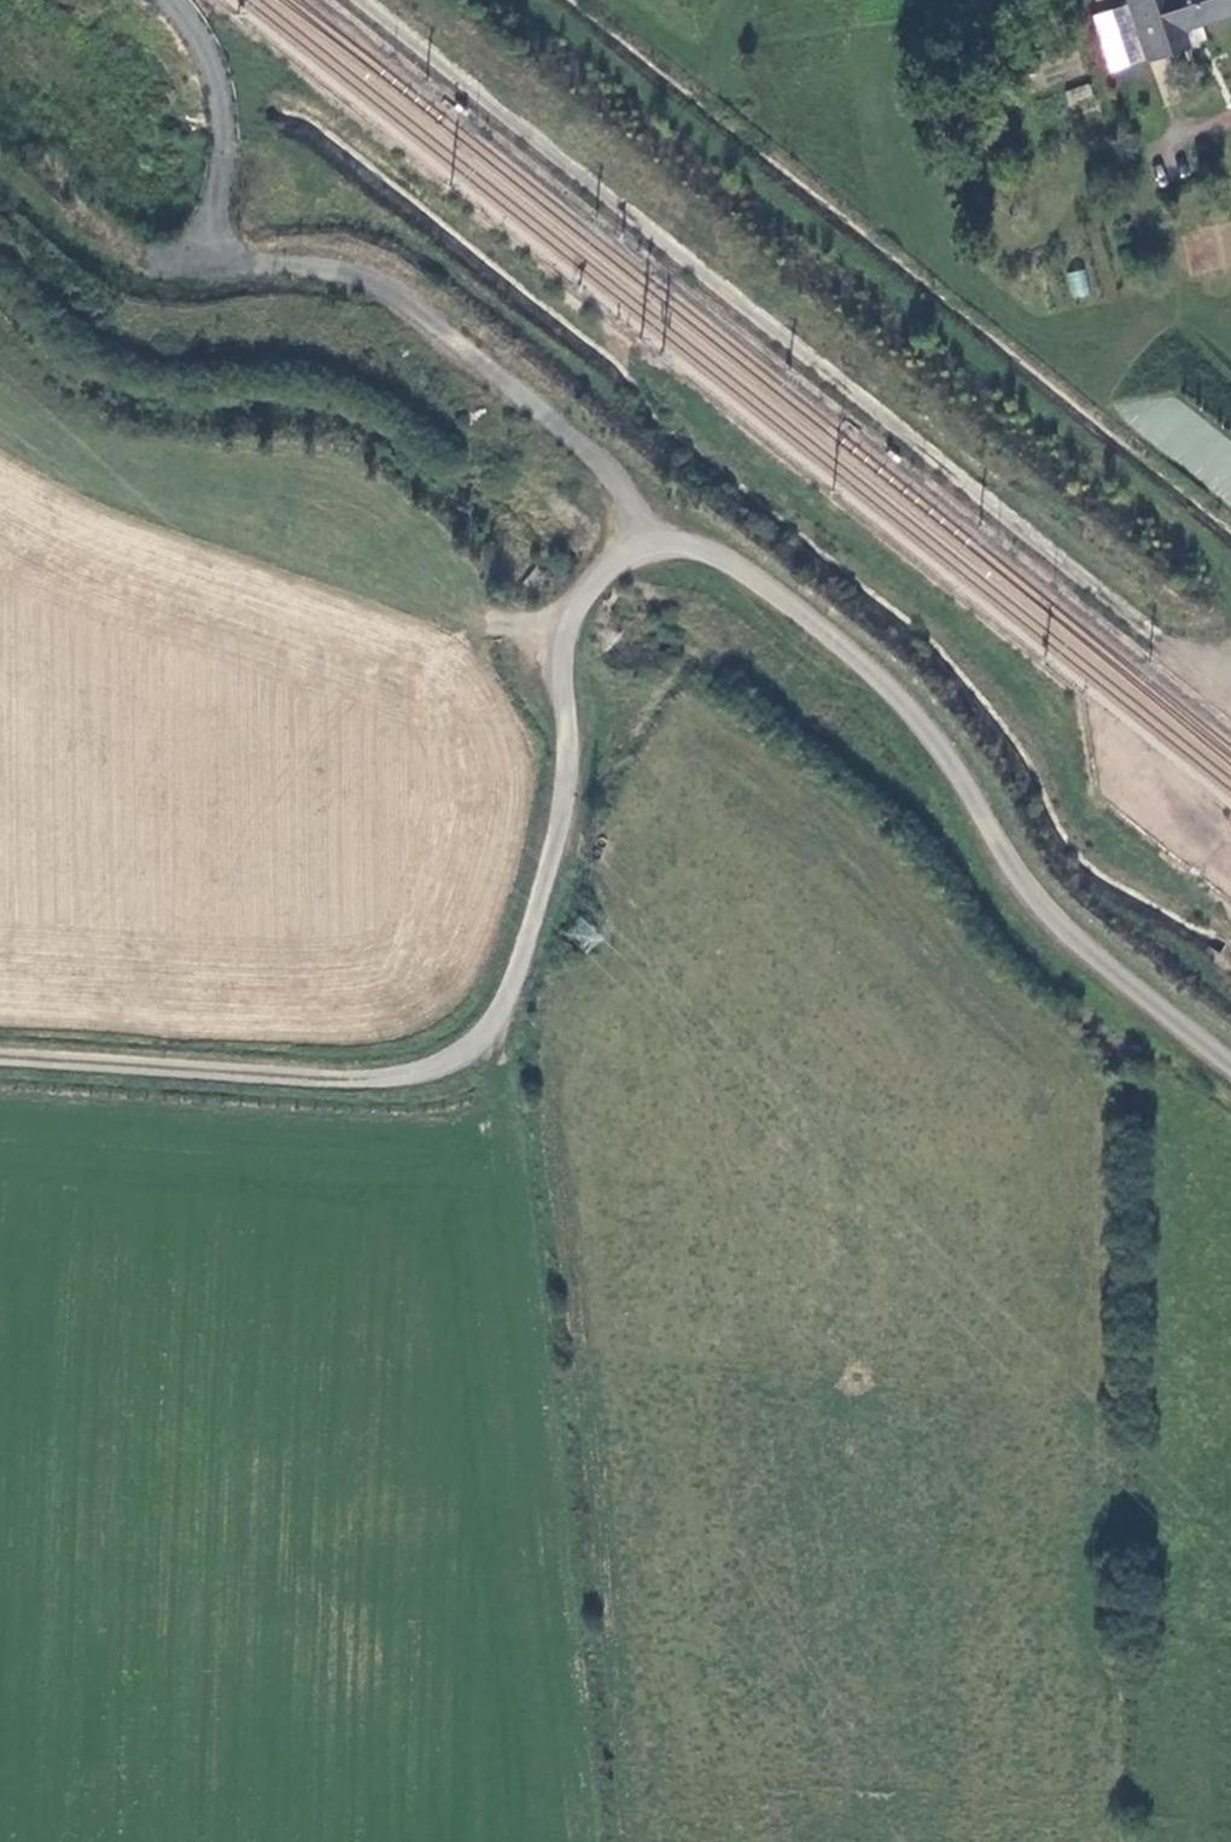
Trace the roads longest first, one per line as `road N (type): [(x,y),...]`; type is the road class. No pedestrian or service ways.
road 1 (unclassified): [(0,1073),(411,1095),(496,1036),(566,797),(559,671),(567,629),(583,599),(620,561),(661,539),(706,547),(866,664),(932,729),(1023,886),(1088,953),(1230,1064)]

